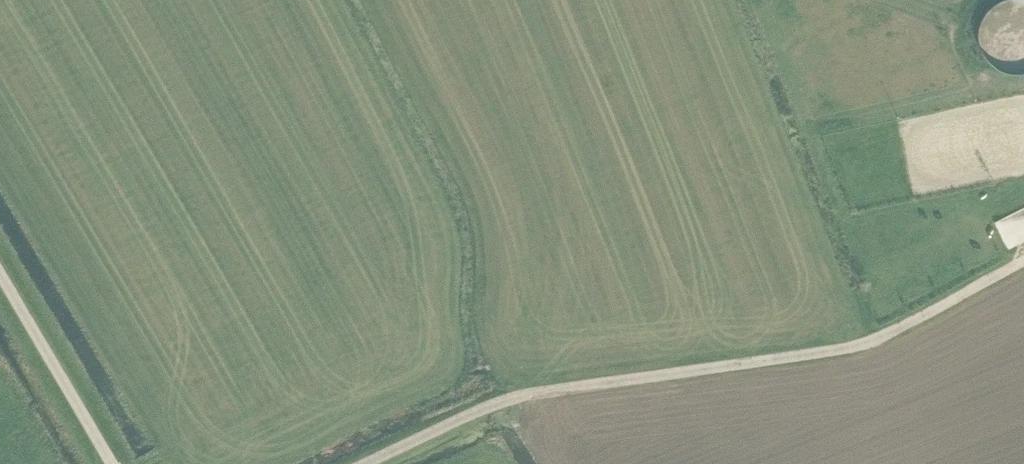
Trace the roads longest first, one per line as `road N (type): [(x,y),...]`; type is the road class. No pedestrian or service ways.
road 1 (unclassified): [(111,463),(0,275)]

